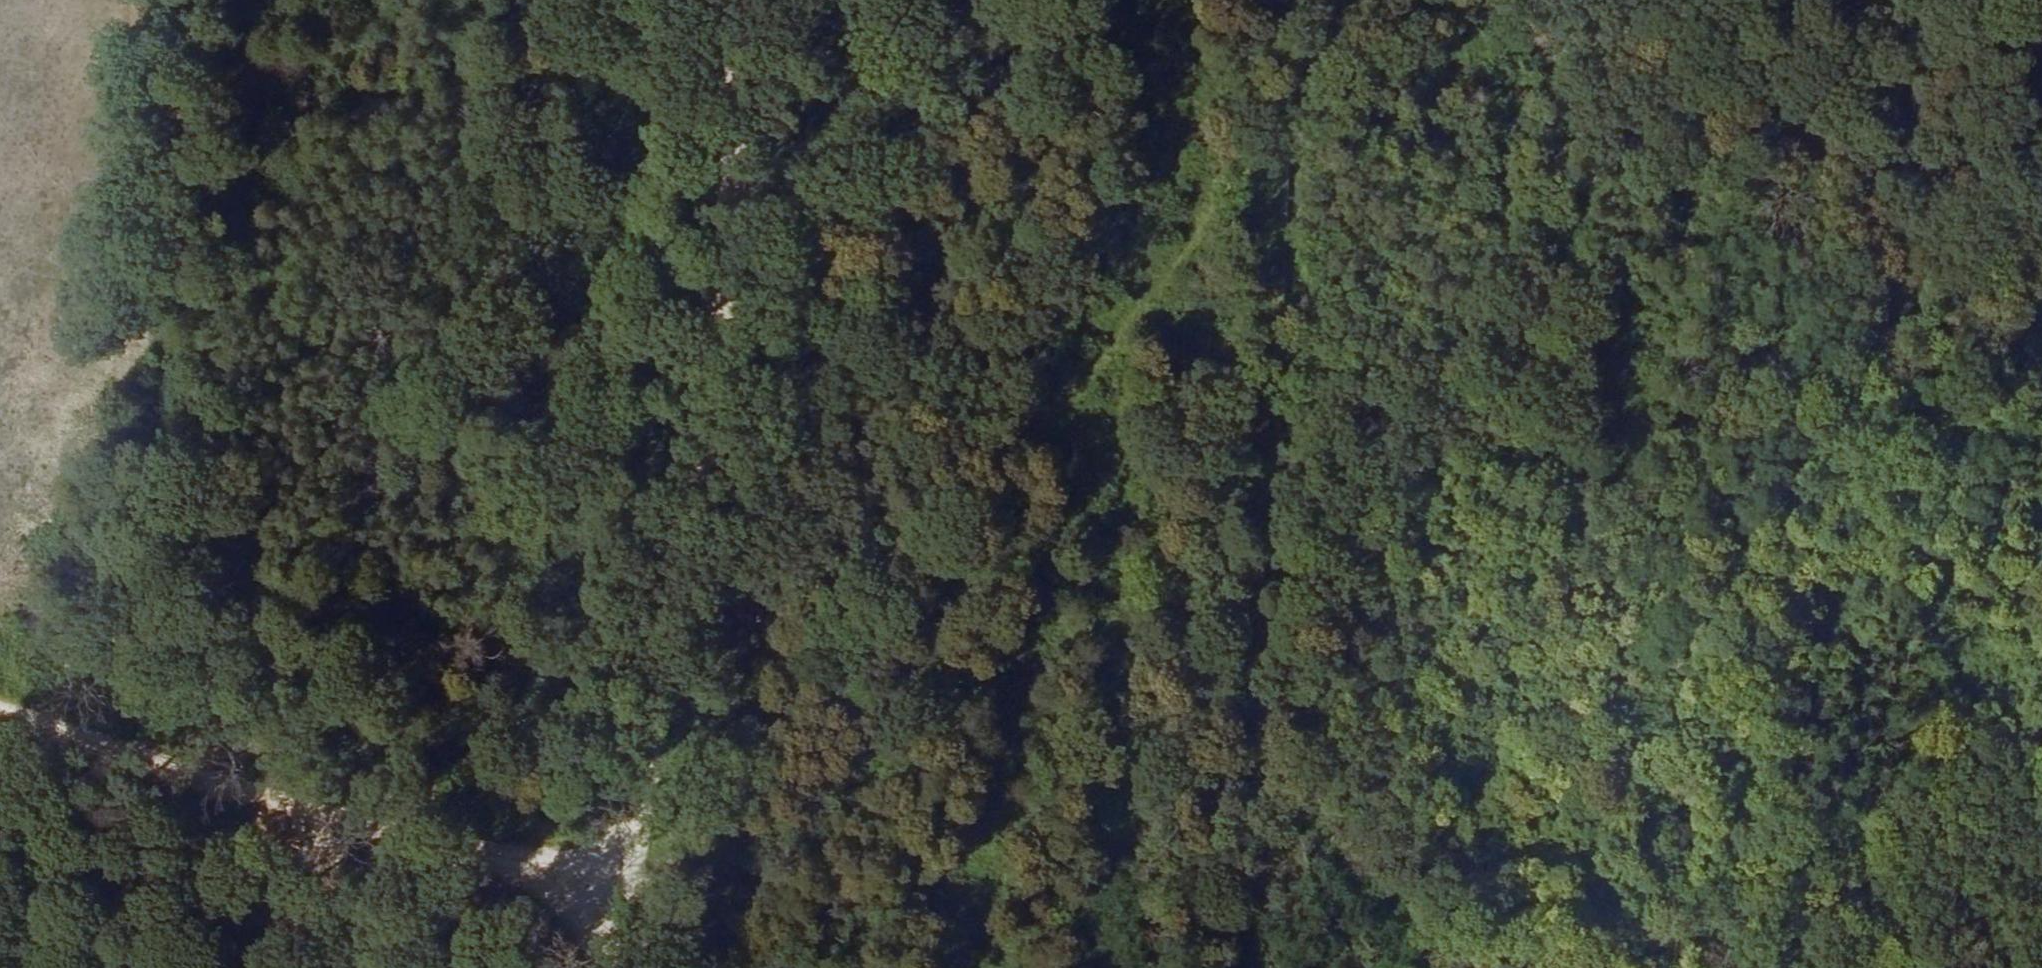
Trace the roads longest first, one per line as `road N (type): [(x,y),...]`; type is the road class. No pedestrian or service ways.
road 1 (track): [(744,0),(735,197),(701,494),(619,967)]

